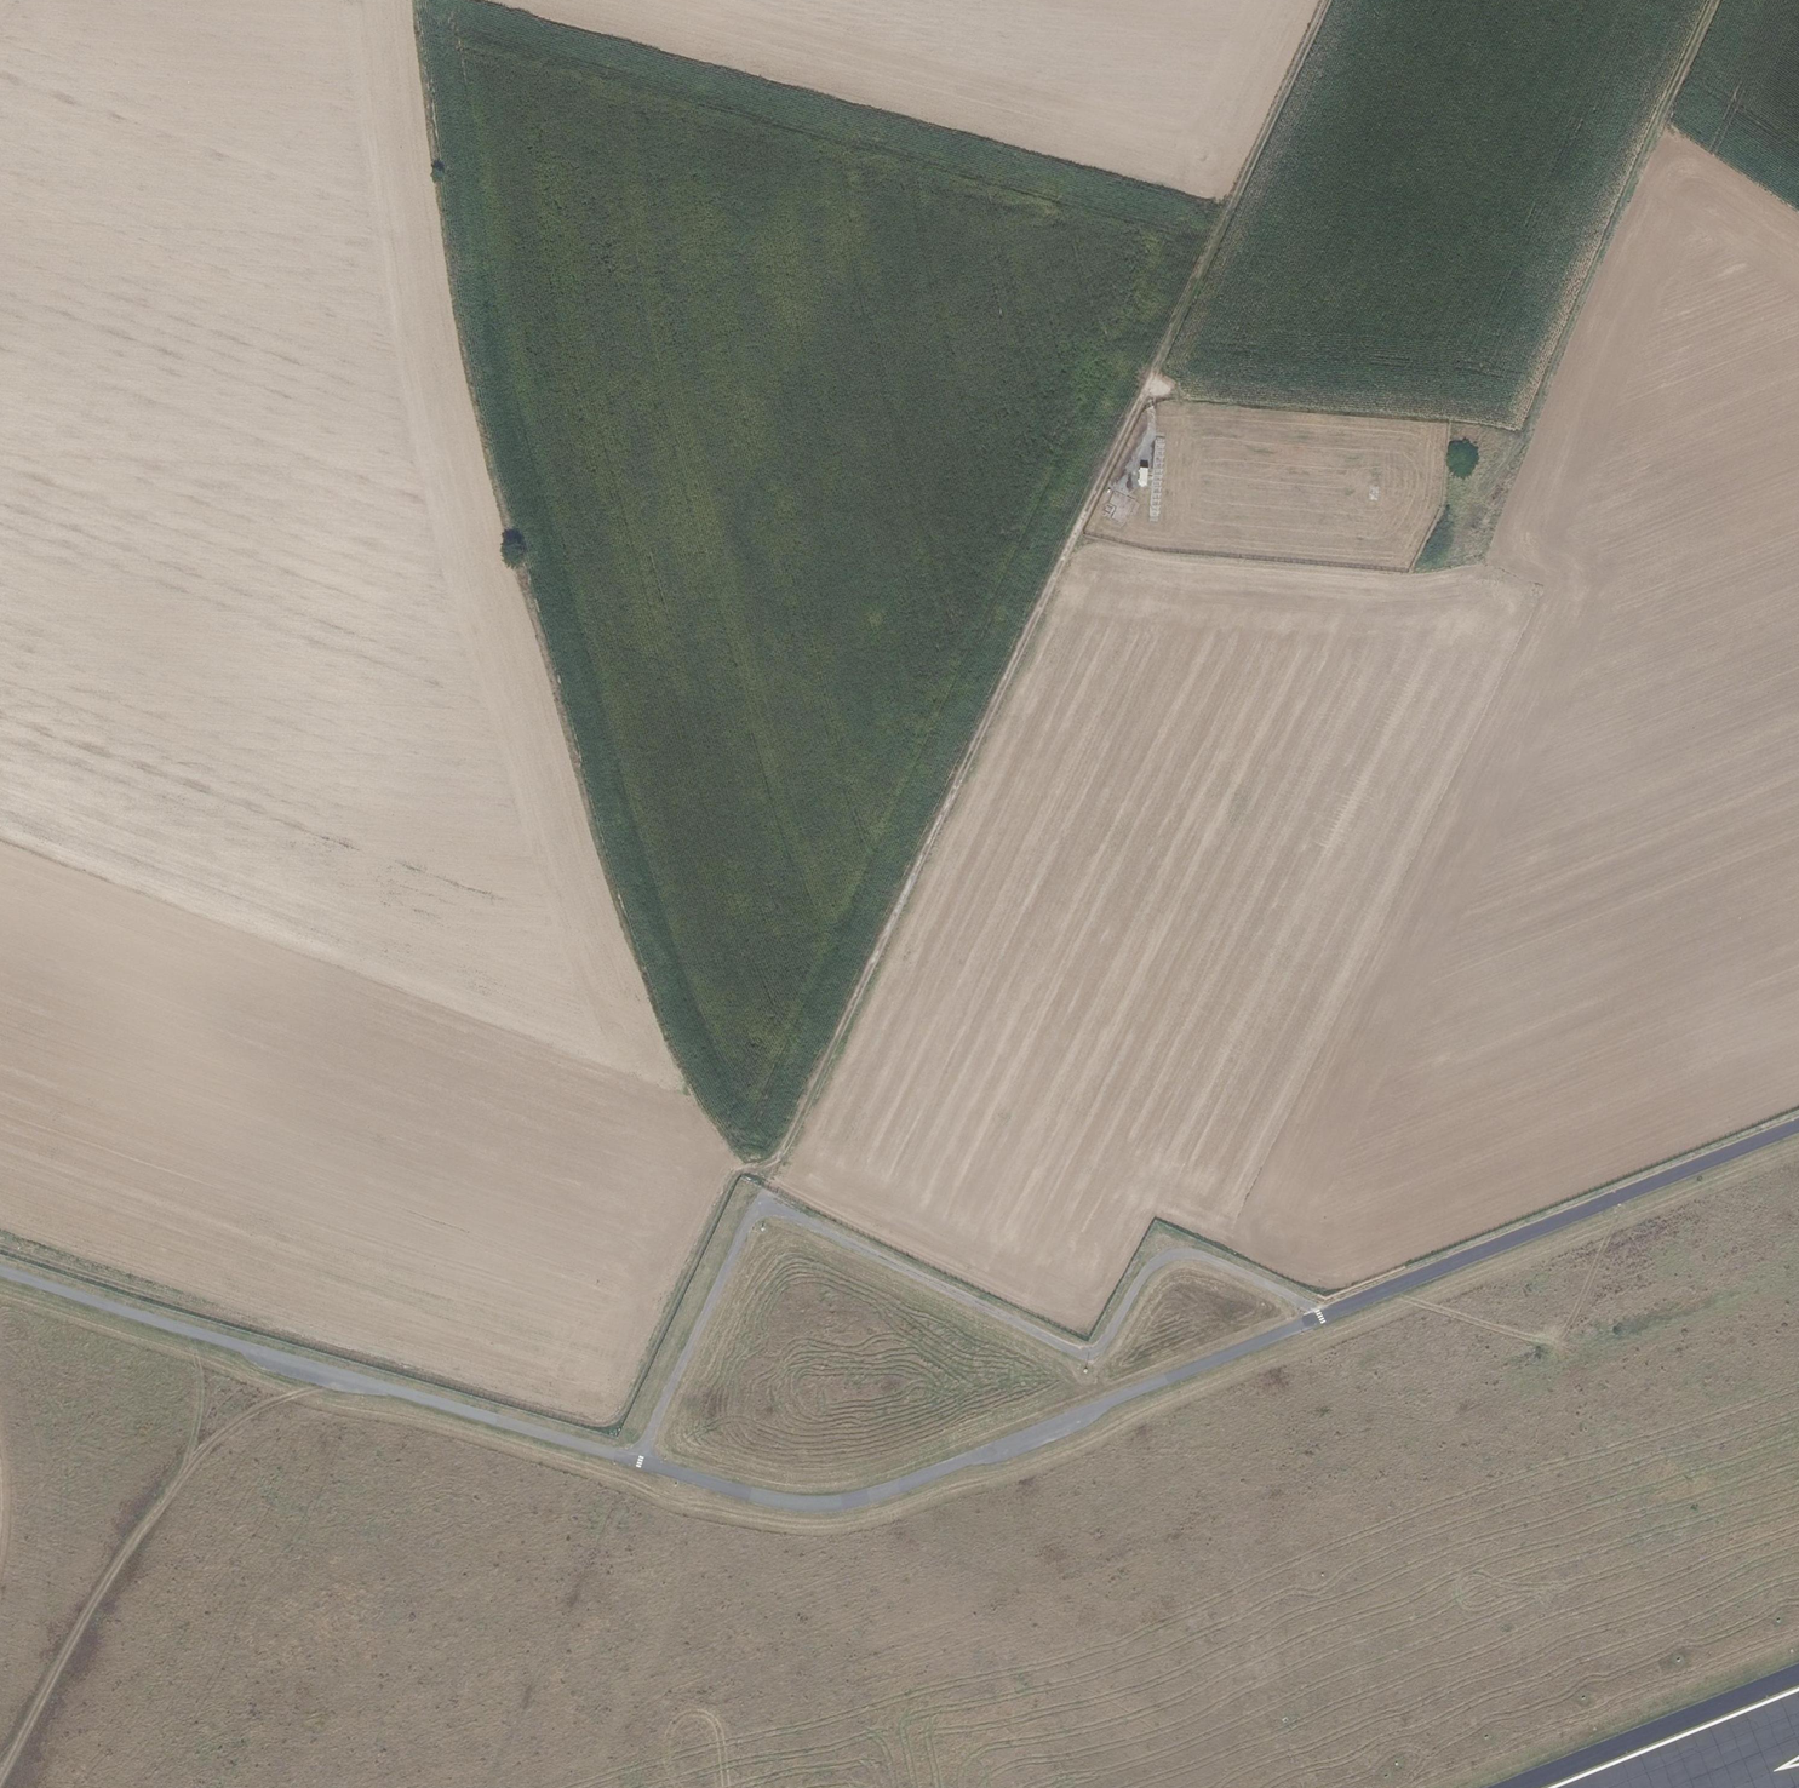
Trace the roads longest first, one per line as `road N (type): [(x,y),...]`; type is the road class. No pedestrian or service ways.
road 1 (track): [(762,1202),(1321,0)]
road 2 (track): [(0,1240),(195,1305),(600,1421),(622,1411),(733,1172),(785,1152)]

